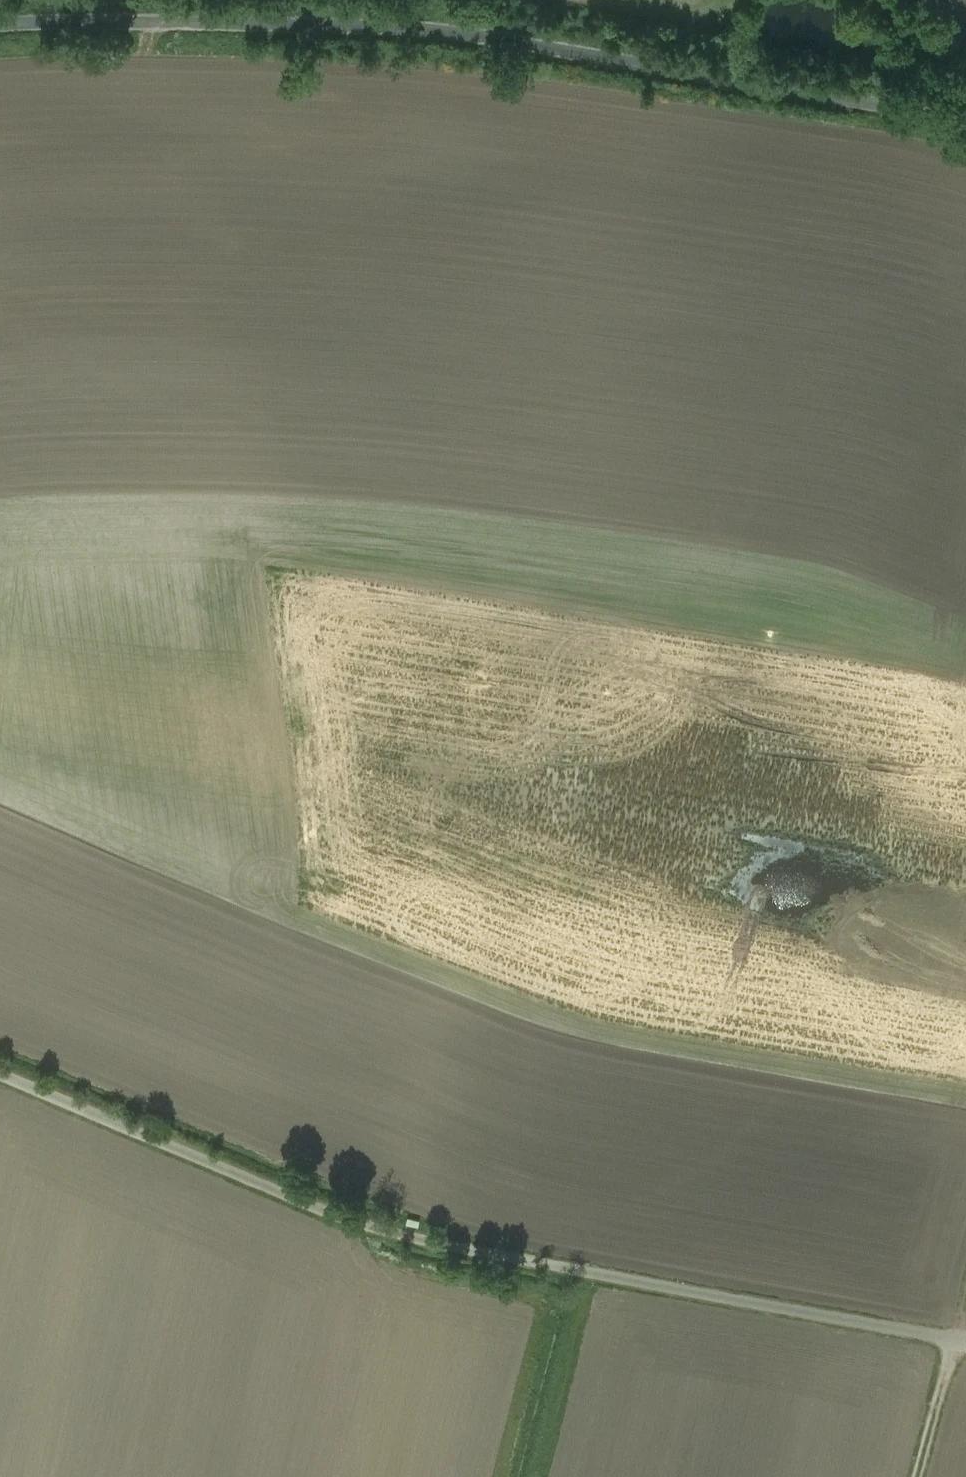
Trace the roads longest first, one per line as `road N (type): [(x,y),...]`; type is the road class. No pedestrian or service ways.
road 1 (unclassified): [(0,1068),(395,1236),(965,1342)]
road 2 (unclassified): [(965,112),(446,38),(61,12),(0,22)]
road 3 (track): [(918,1476),(965,1309)]

